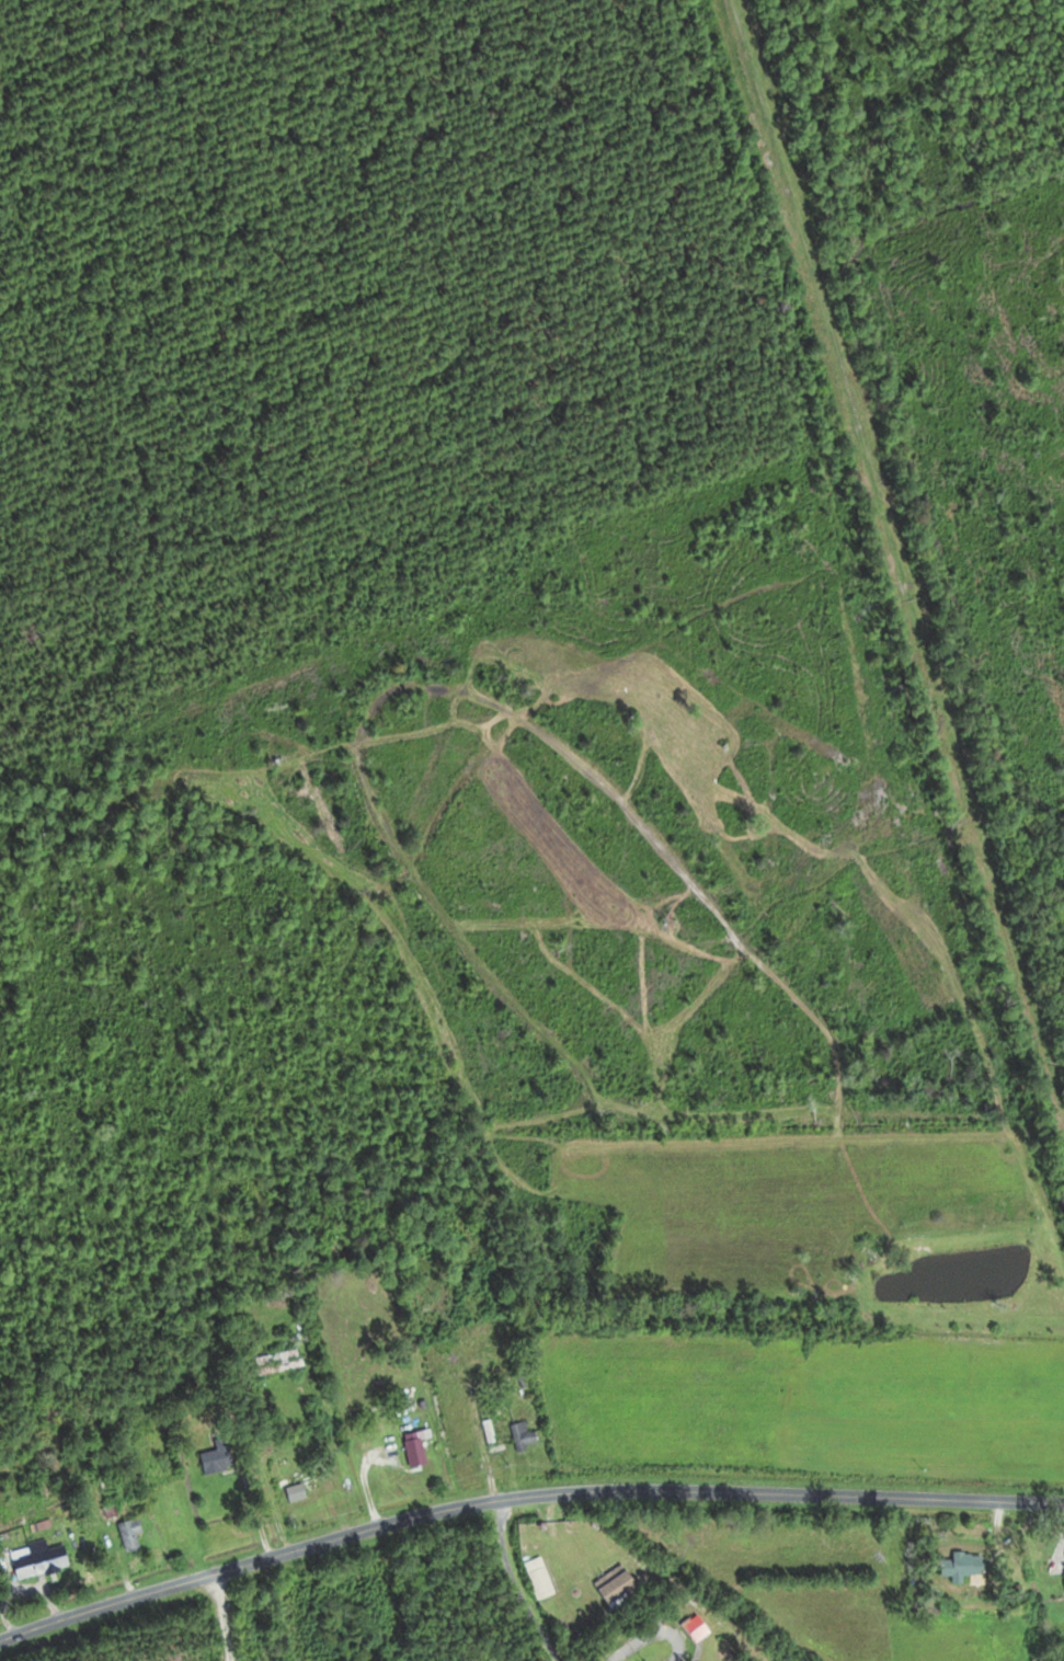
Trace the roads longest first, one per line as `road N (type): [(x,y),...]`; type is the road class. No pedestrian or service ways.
road 1 (residential): [(0,1637),(332,1532),(444,1509),(631,1492),(1063,1505)]

